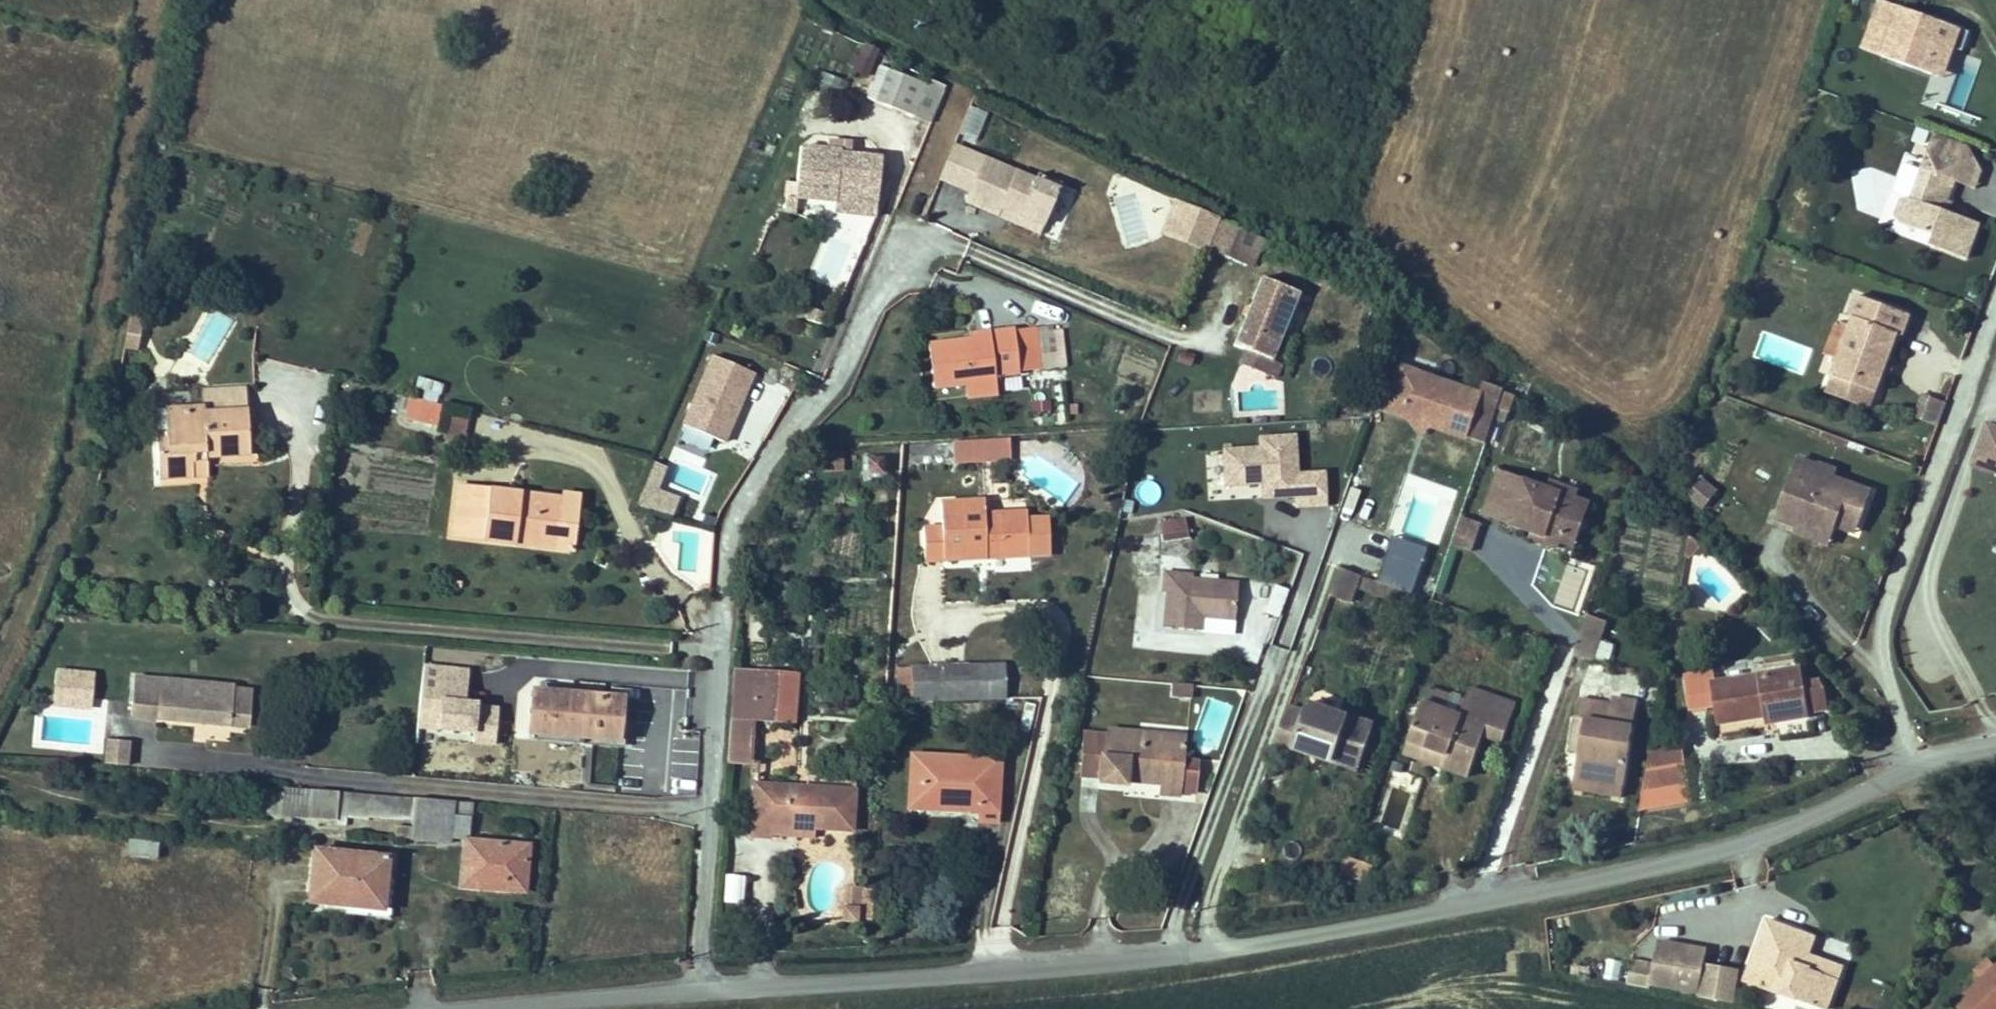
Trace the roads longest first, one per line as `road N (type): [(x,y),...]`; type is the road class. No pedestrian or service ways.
road 1 (unclassified): [(474,1008),(980,971),(1502,901),(1705,856),(1995,742)]

